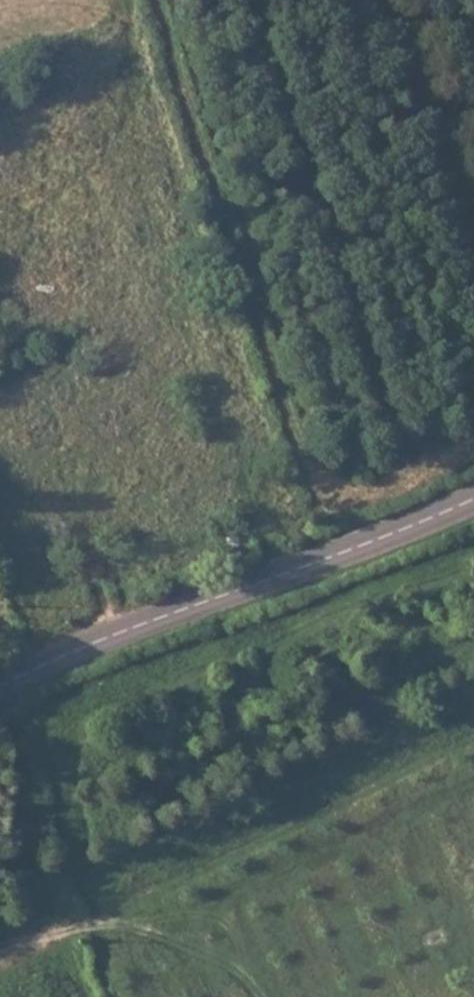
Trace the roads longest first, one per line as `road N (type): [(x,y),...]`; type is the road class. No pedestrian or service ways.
road 1 (secondary): [(0,693),(65,657),(473,497)]

